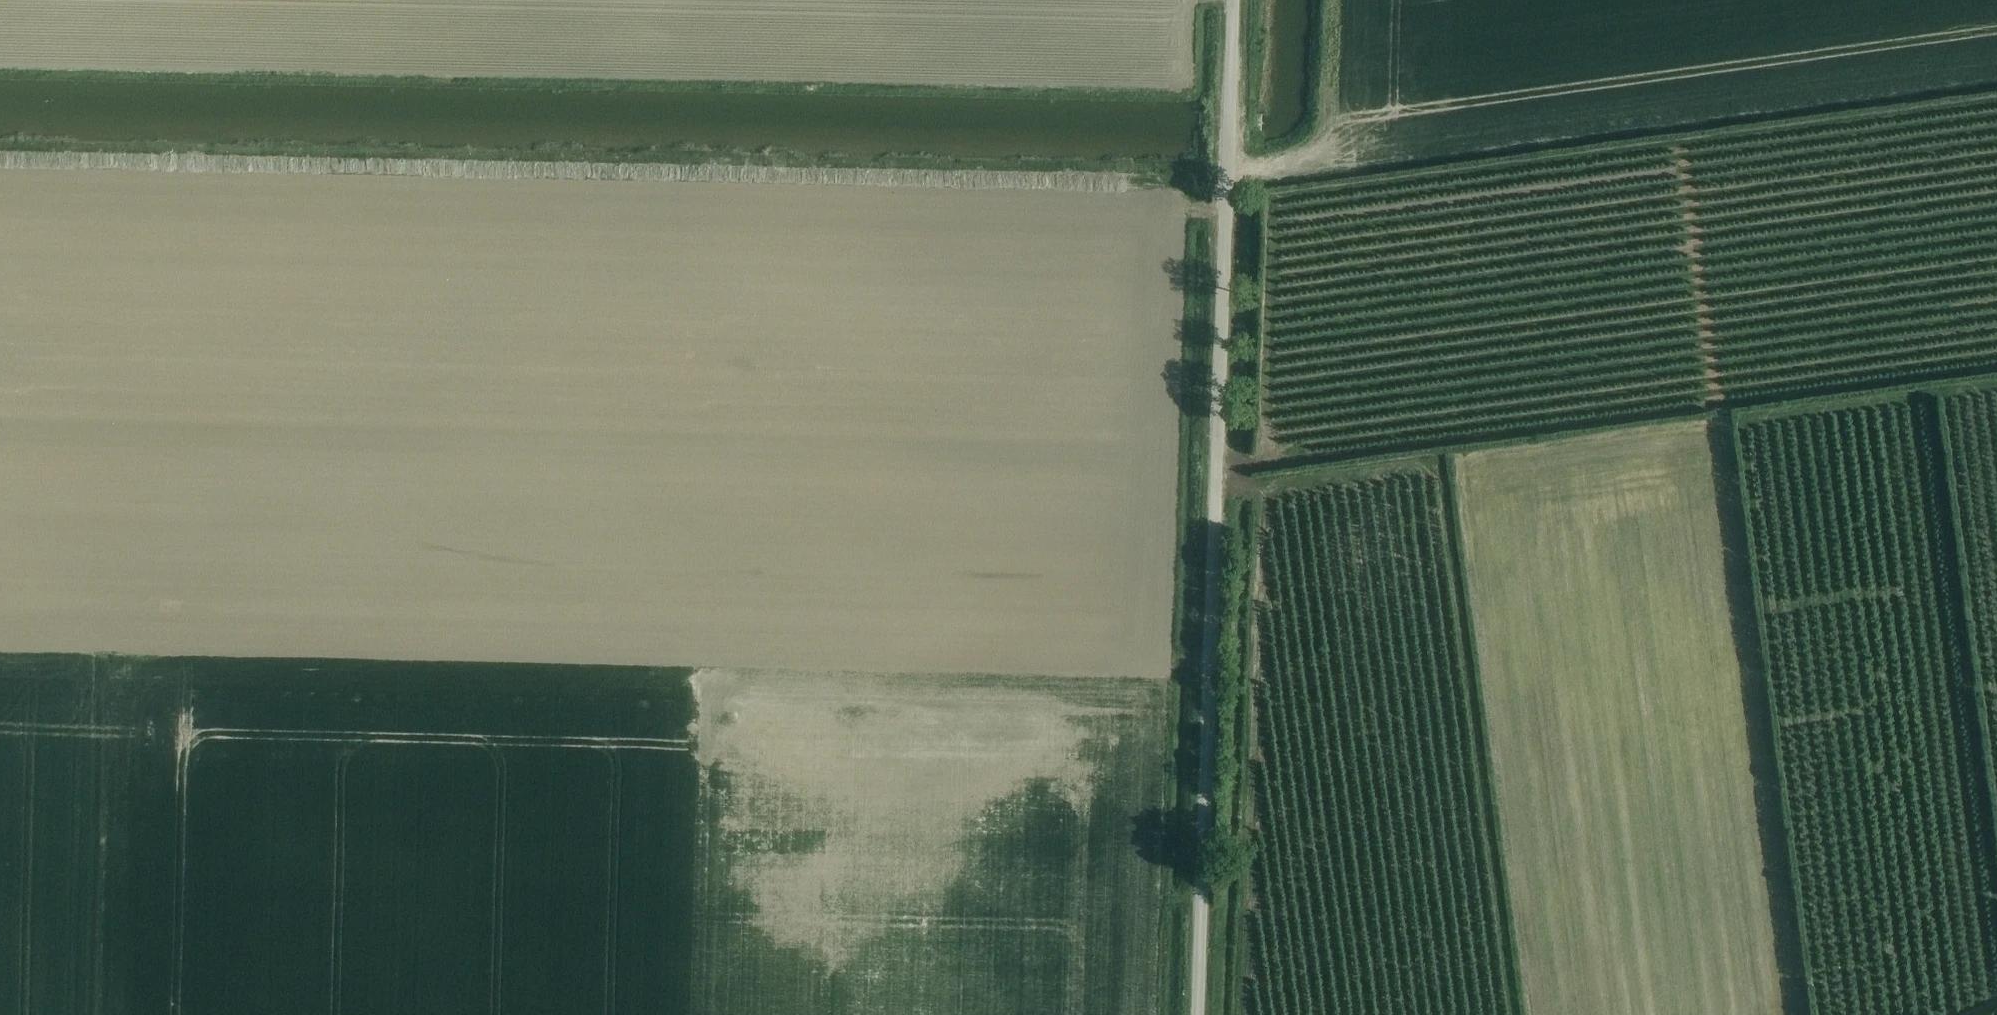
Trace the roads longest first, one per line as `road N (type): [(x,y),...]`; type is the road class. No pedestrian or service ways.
road 1 (unclassified): [(1198,1014),(1236,0)]

